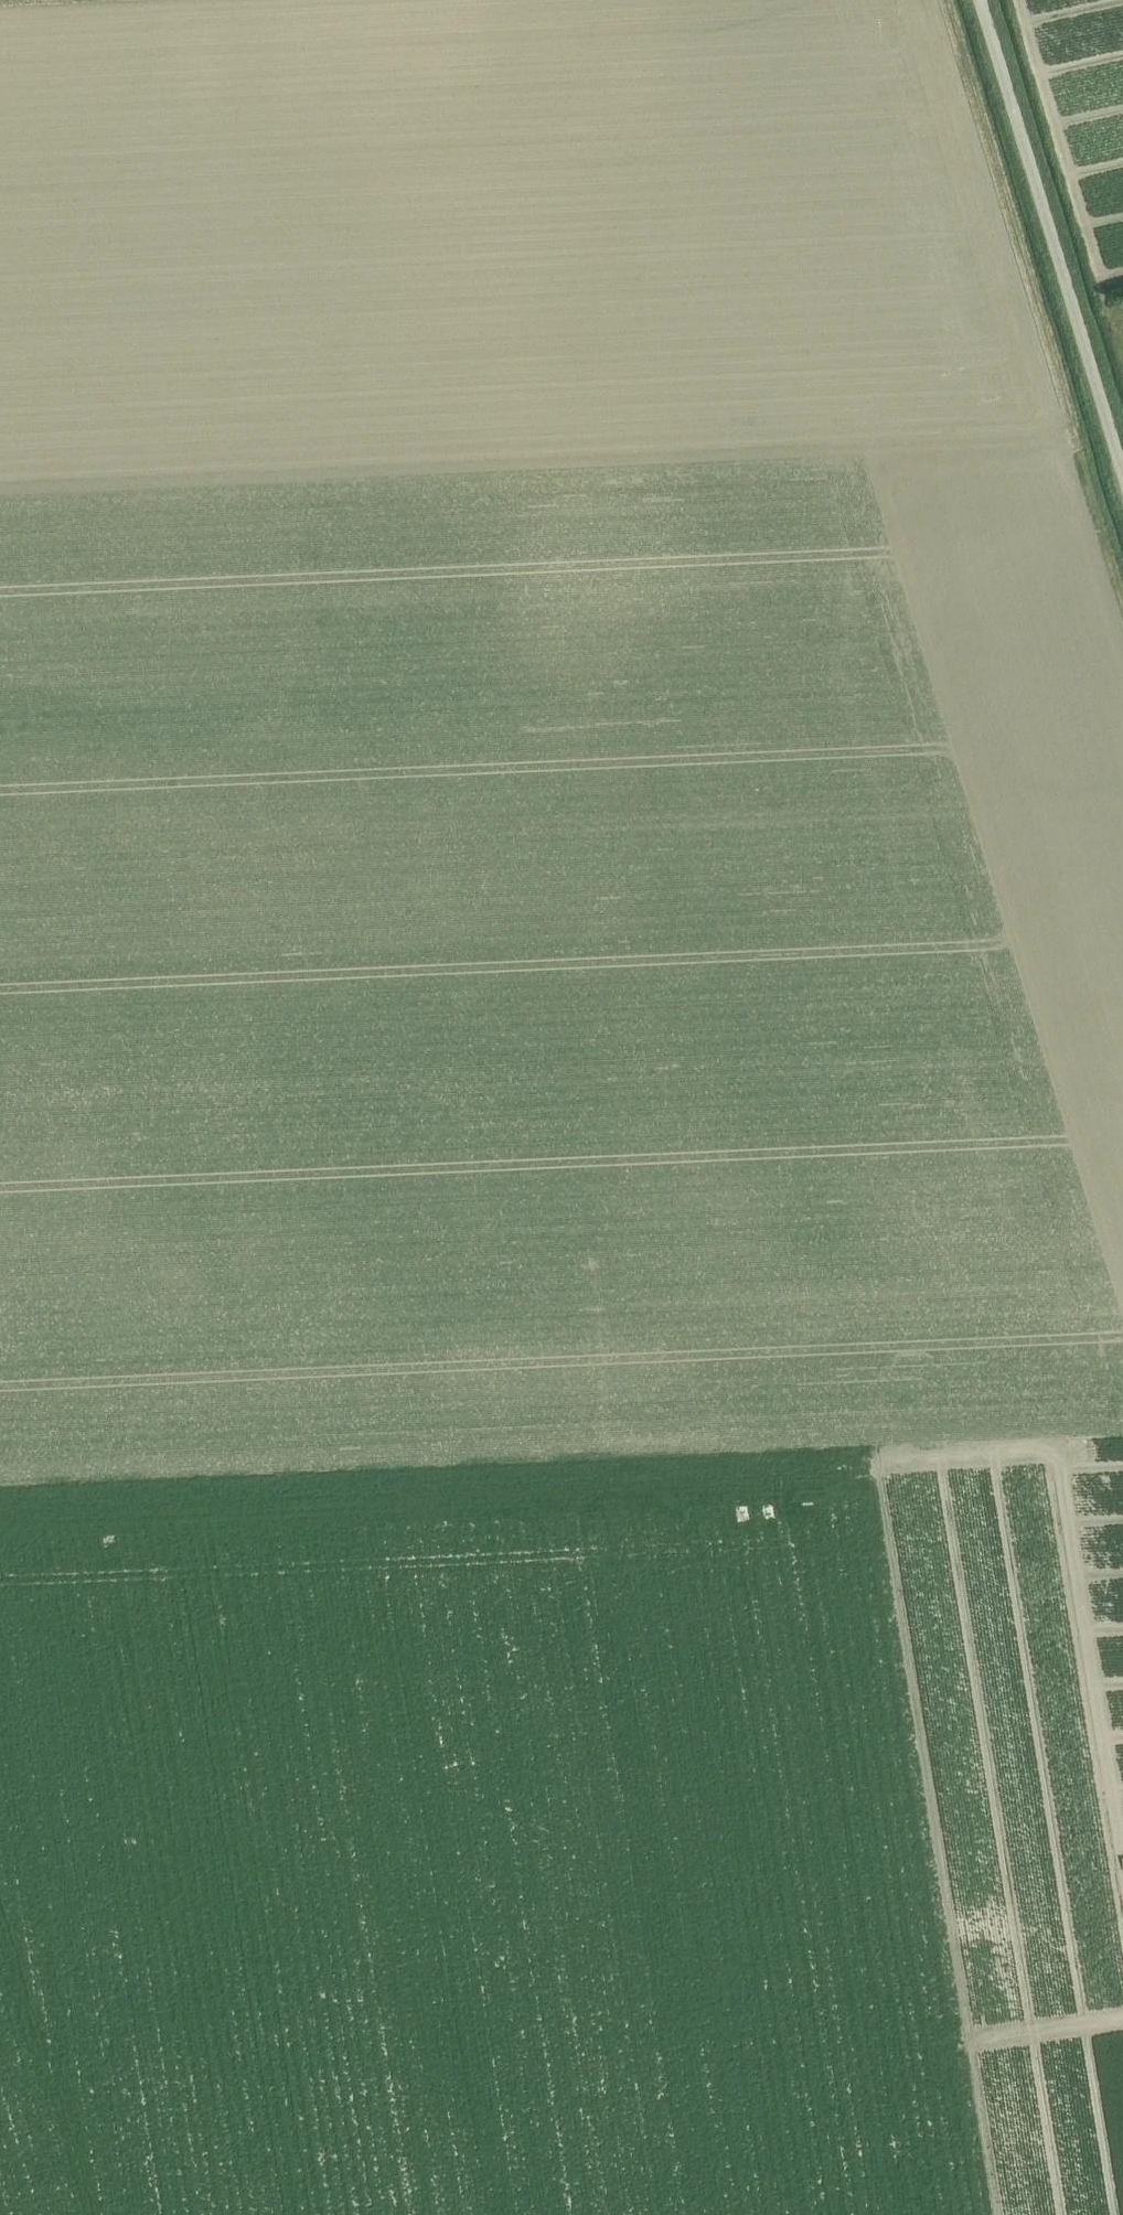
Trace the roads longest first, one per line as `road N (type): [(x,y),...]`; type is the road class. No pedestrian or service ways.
road 1 (unclassified): [(1122,469),(983,0)]

